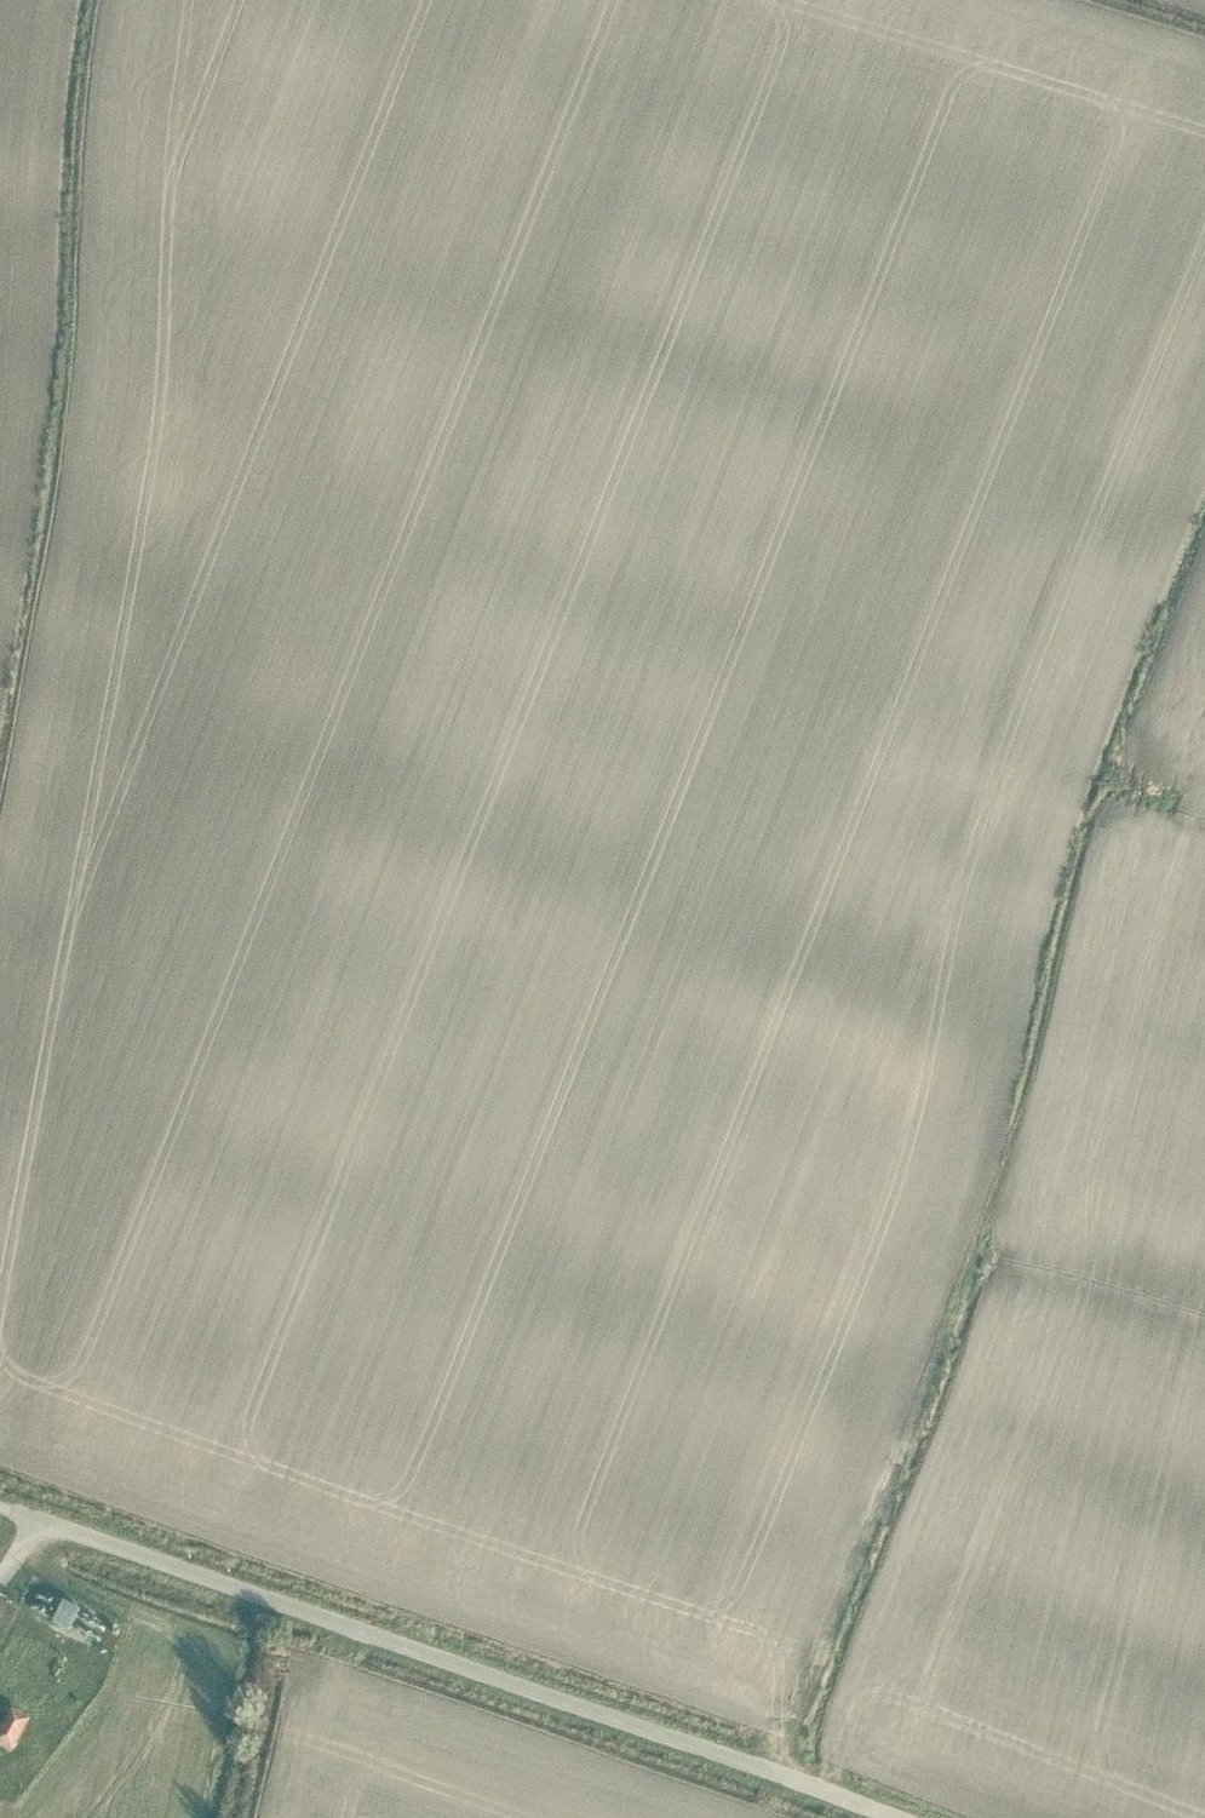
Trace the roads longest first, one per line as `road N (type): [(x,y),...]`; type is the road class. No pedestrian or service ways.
road 1 (track): [(893,1817),(0,1509)]

